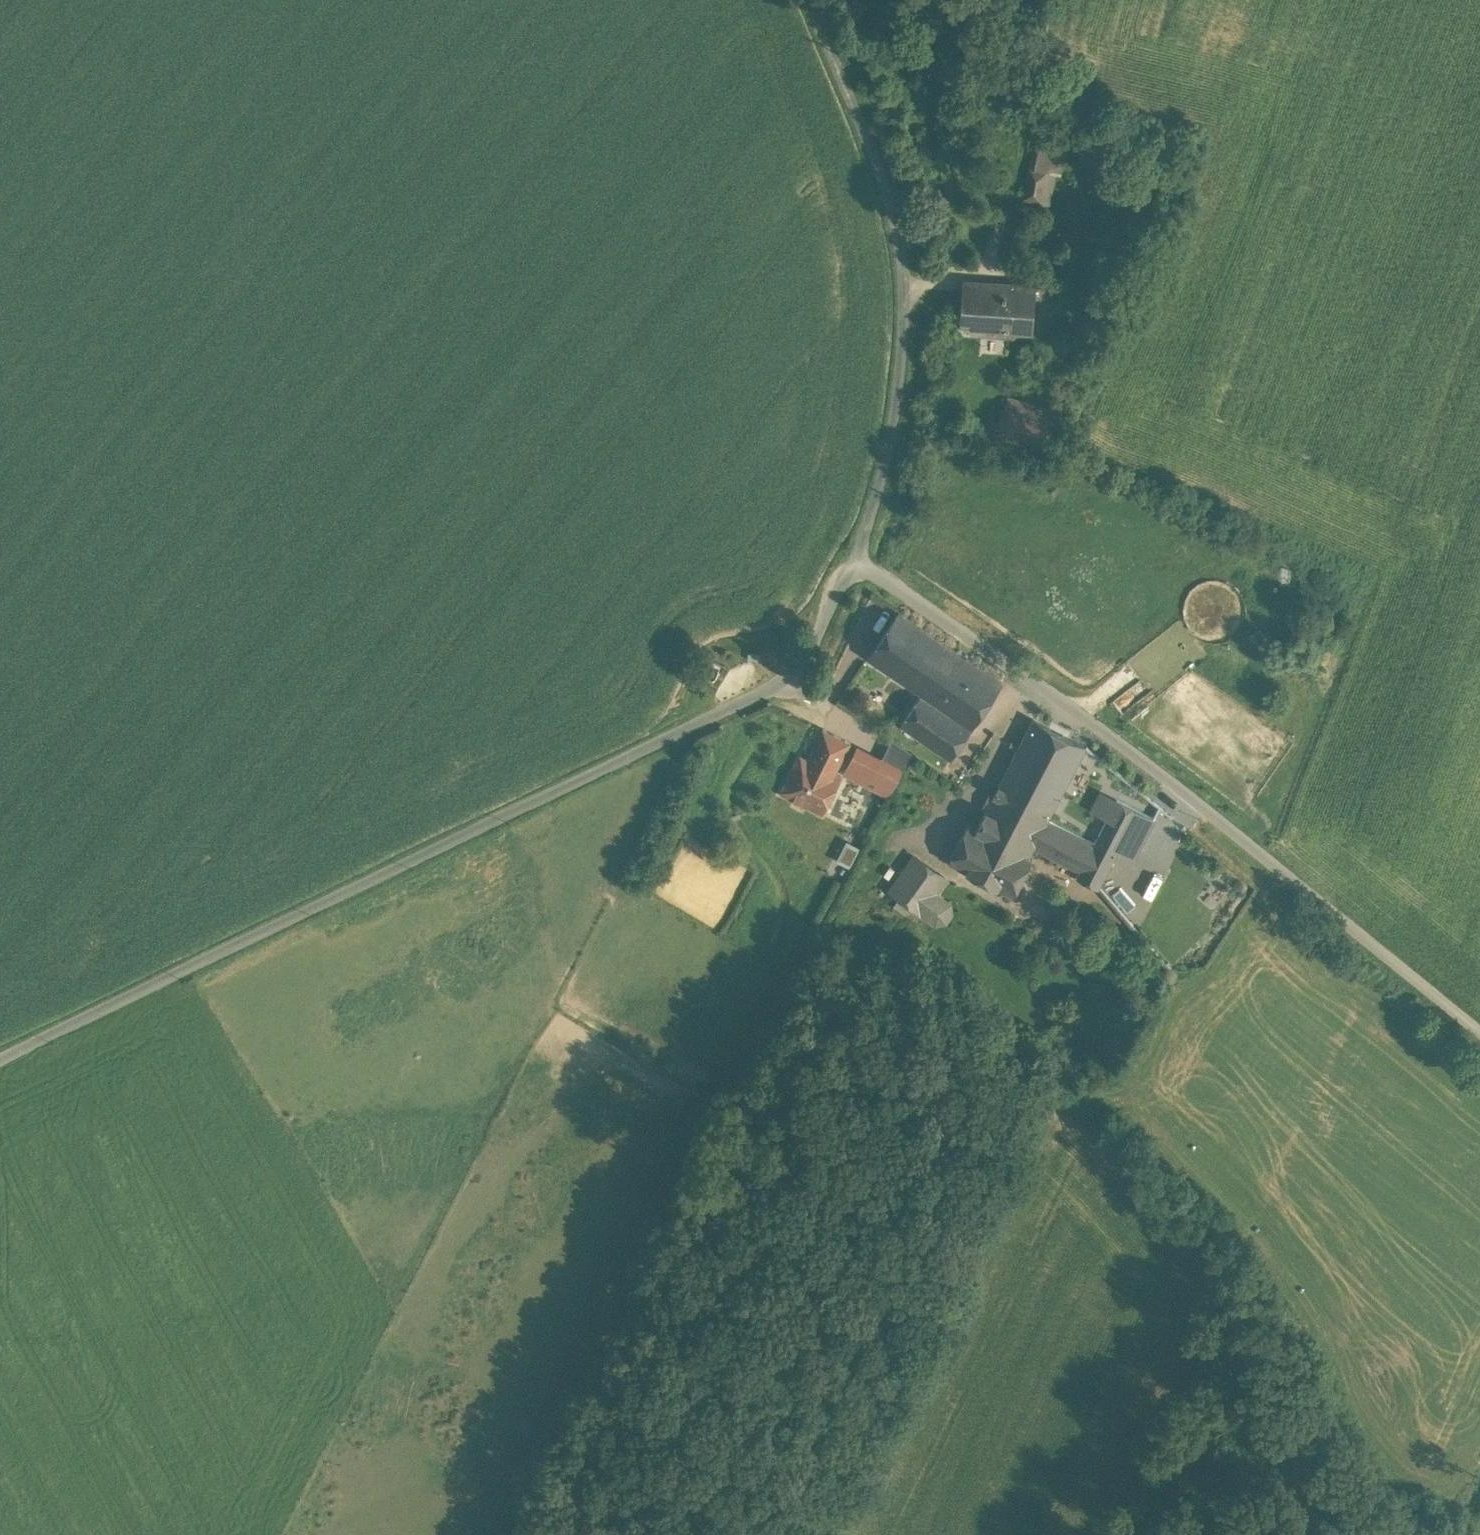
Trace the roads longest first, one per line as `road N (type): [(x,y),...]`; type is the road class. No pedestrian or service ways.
road 1 (unclassified): [(0,1058),(781,679),(808,653),(857,561)]
road 2 (unclassified): [(1479,1030),(1155,768),(857,561)]
road 3 (unclassified): [(810,0),(888,193),(902,252),(906,310),(894,420),(857,561)]

